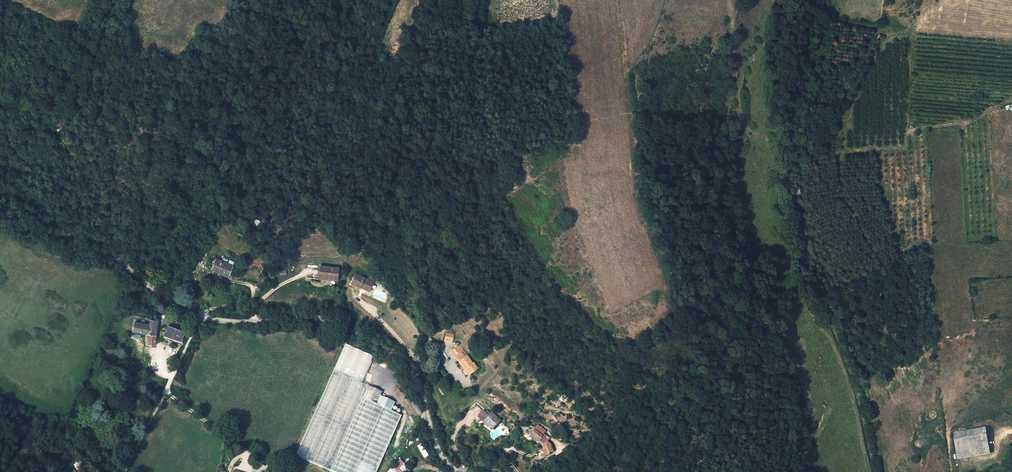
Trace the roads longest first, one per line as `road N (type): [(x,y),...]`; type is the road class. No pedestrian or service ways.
road 1 (residential): [(414,380),(370,338),(336,322),(192,316),(121,262),(0,214)]
road 2 (track): [(199,318),(124,471)]

